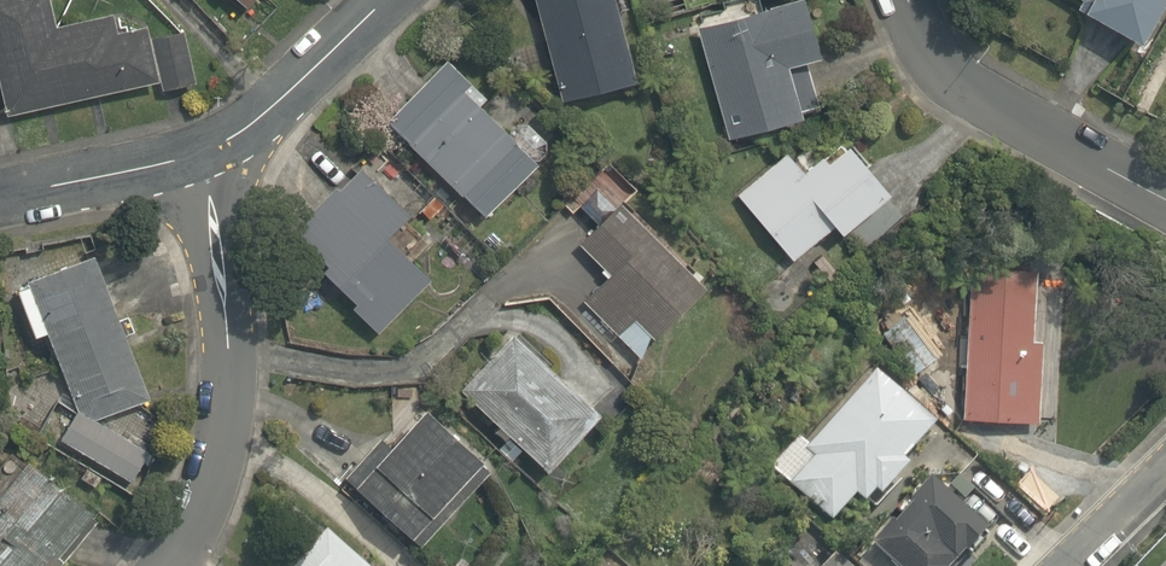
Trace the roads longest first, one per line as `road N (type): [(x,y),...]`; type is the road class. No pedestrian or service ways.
road 1 (residential): [(202,160),(254,342),(224,464),(183,565)]
road 2 (residential): [(1165,202),(993,104),(933,52),(912,0)]
road 3 (residential): [(202,160),(381,0)]
road 4 (residential): [(0,202),(202,160)]
road 5 (residential): [(1068,565),(1165,468)]

